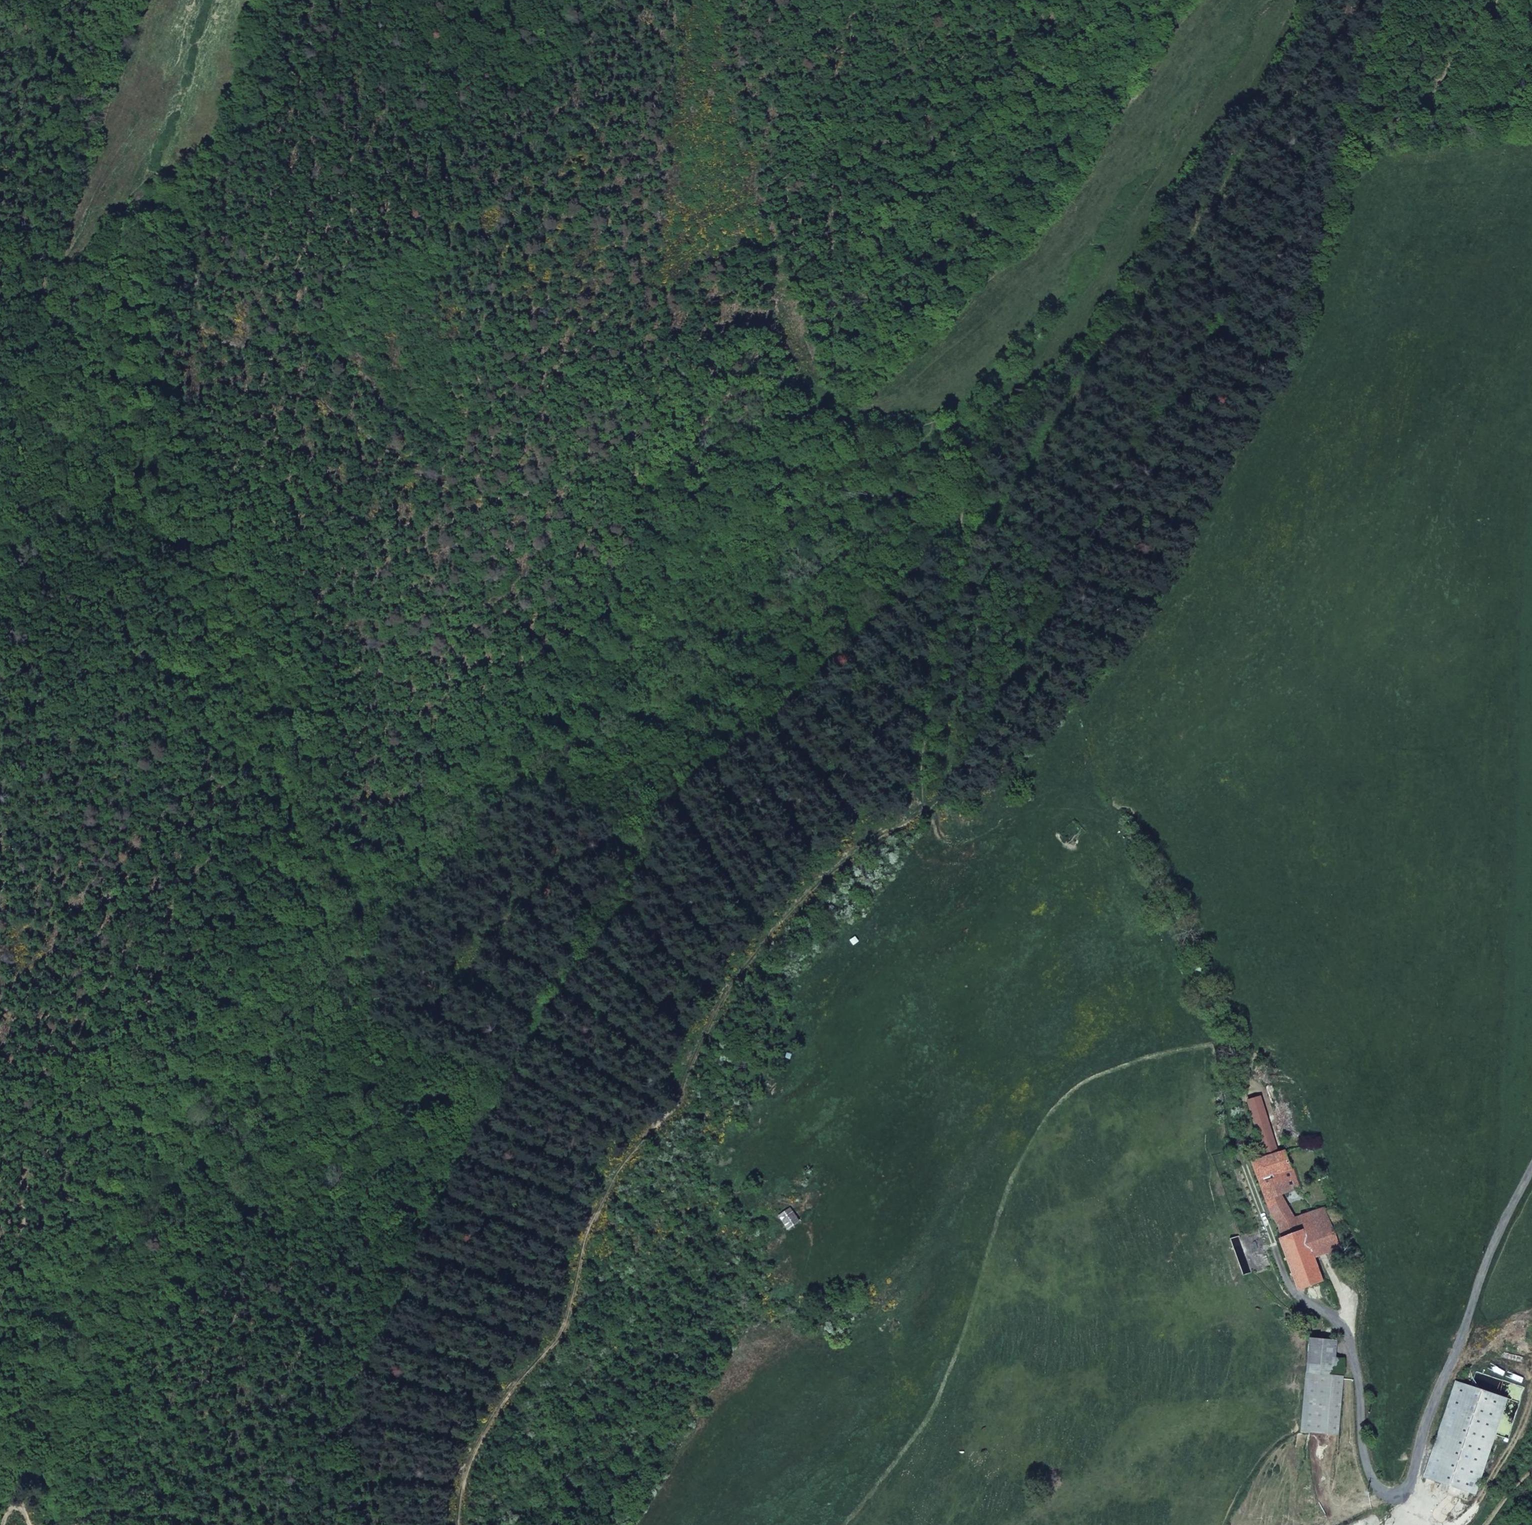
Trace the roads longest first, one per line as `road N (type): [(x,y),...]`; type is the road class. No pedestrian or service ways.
road 1 (unclassified): [(1261,1250),(1291,1292),(1342,1322),(1366,1451),(1400,1494),(1502,1222),(1531,1168)]

